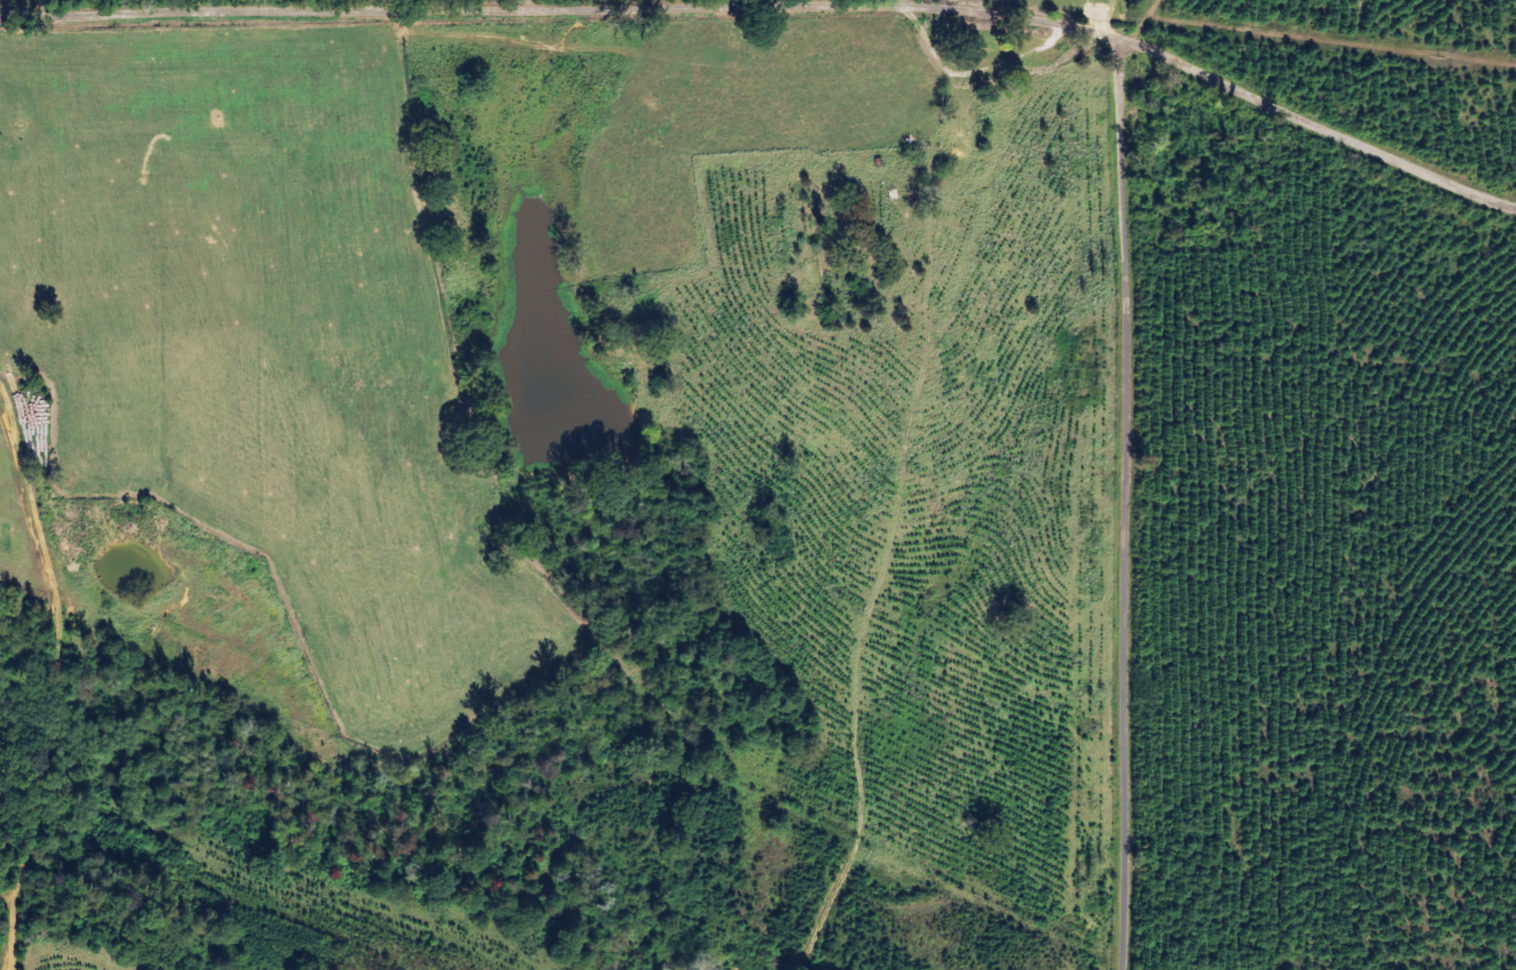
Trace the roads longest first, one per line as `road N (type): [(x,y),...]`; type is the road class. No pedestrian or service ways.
road 1 (residential): [(73,0),(254,8),(888,4),(1043,17),(1119,32),(1370,151),(1515,208)]
road 2 (residential): [(1124,969),(1119,32)]

